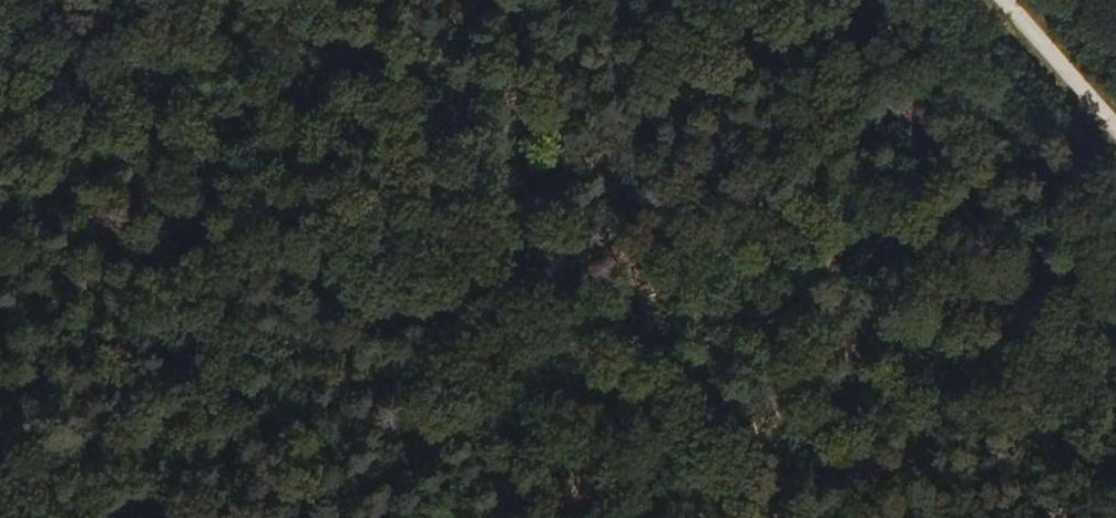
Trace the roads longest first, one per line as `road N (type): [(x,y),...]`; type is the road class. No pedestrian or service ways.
road 1 (track): [(1115,127),(1004,0)]

